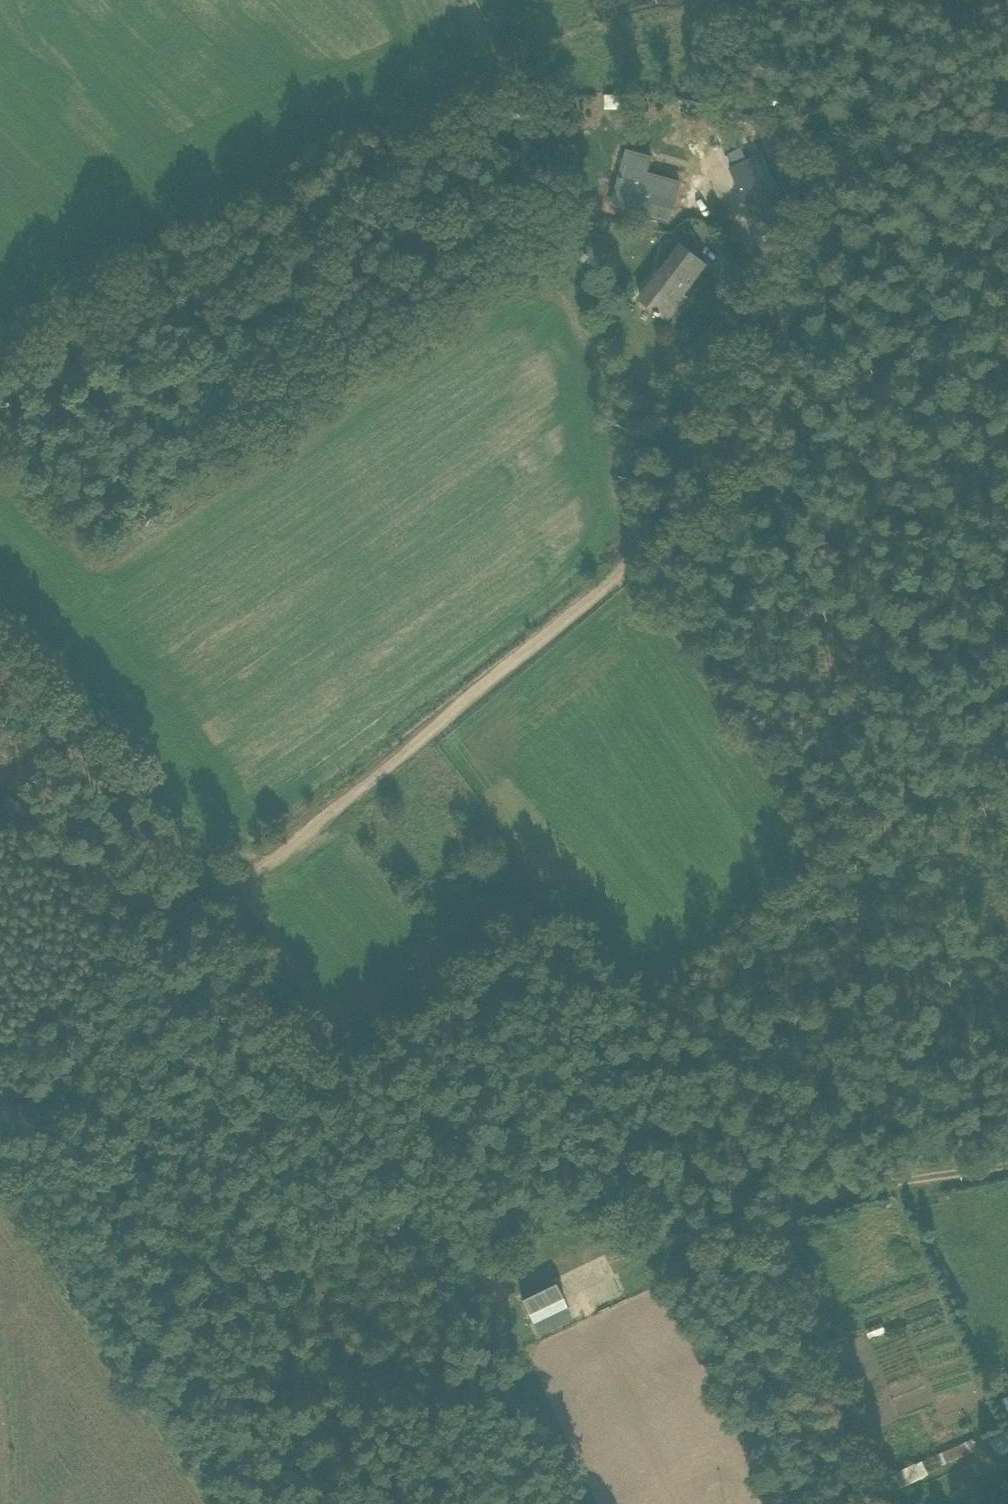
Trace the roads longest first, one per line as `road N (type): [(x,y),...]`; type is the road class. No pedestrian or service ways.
road 1 (unclassified): [(255,871),(664,536),(712,488),(762,408),(826,230)]
road 2 (unclassified): [(826,230),(892,0)]
road 3 (unclassified): [(826,230),(874,229),(1007,170)]

